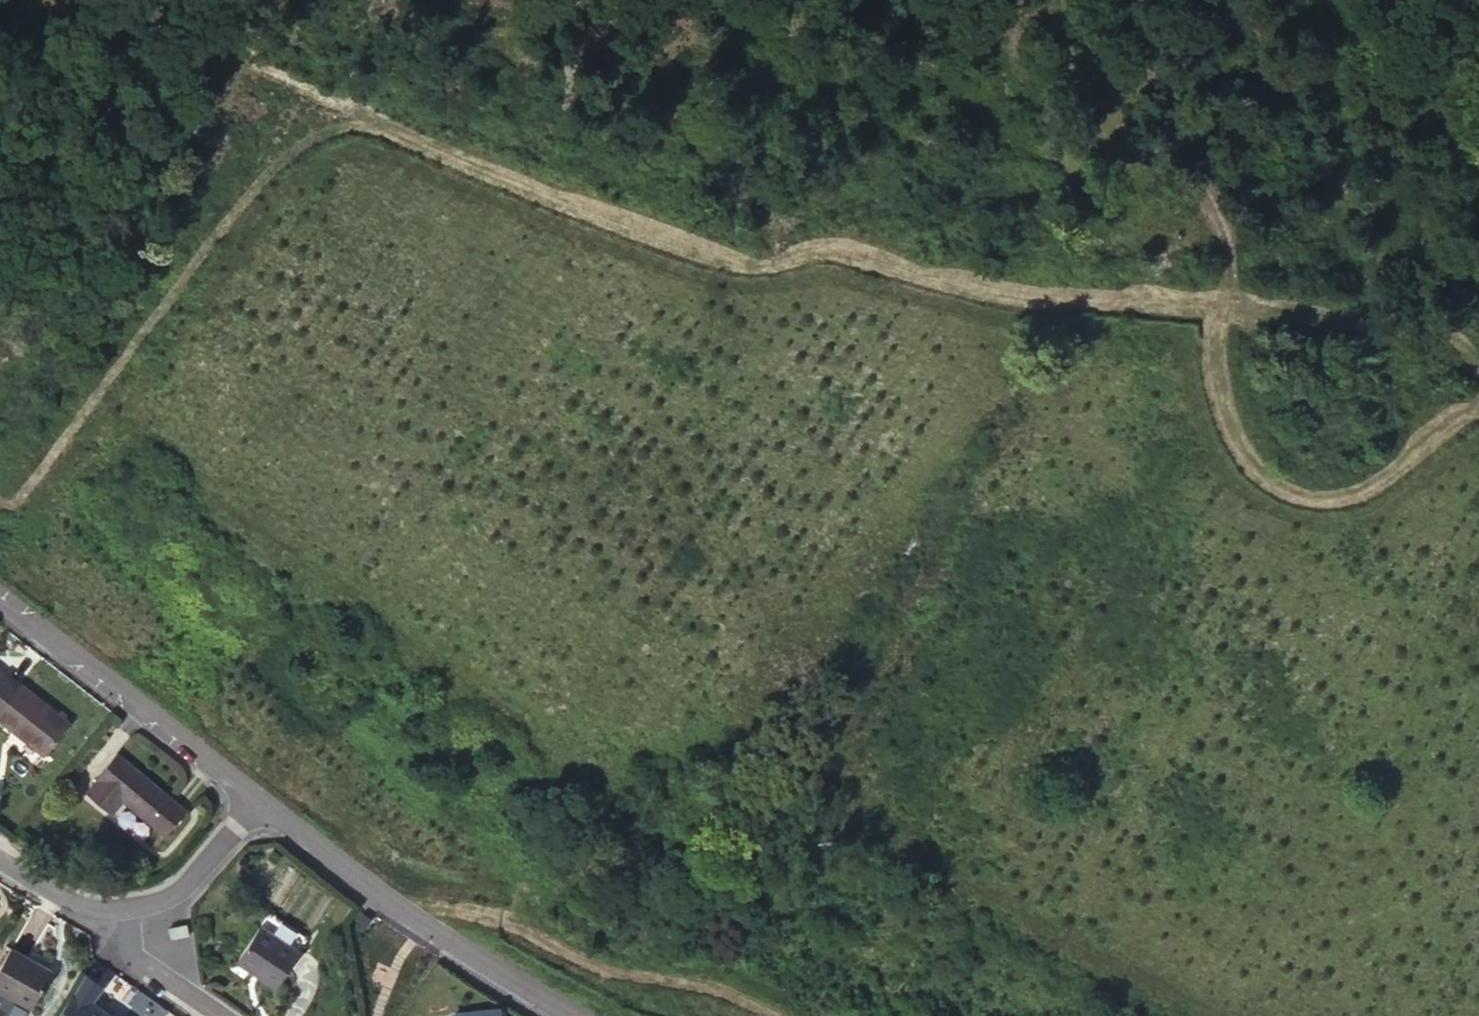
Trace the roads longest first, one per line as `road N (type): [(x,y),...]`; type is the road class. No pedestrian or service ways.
road 1 (residential): [(582,1015),(401,910),(249,795)]
road 2 (residential): [(249,795),(0,607)]
road 3 (residential): [(249,795),(173,890),(111,915)]
road 4 (residential): [(111,915),(119,963),(200,1015)]
road 5 (residential): [(111,915),(77,916),(0,871)]

